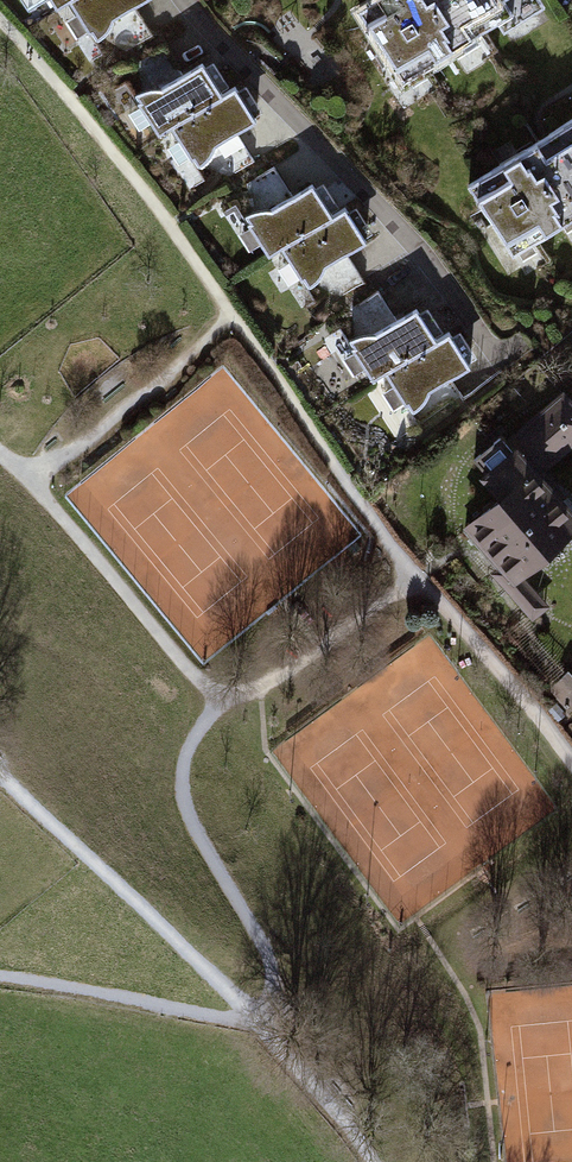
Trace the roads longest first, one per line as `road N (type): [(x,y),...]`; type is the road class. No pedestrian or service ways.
road 1 (track): [(0,20),(122,164),(417,571)]
road 2 (track): [(229,695),(183,746),(176,781),(183,817),(278,994),(251,1018),(0,974)]
road 3 (track): [(571,765),(417,571),(261,689),(229,695)]
road 4 (track): [(251,1018),(0,778)]
road 5 (track): [(0,461),(194,677),(229,695)]
road 6 (track): [(251,1018),(372,1161)]

